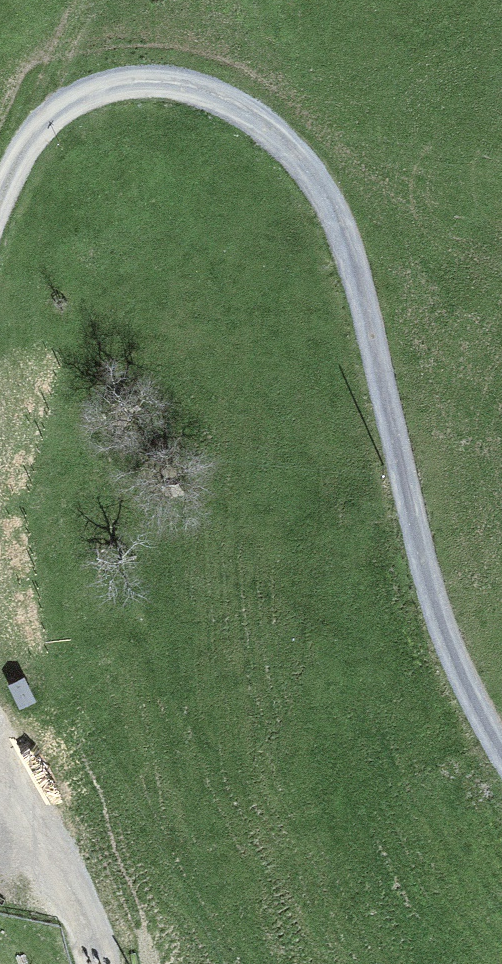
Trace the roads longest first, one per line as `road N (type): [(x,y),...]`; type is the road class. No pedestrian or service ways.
road 1 (track): [(501,726),(454,659),(322,178),(163,76),(33,121)]
road 2 (track): [(0,740),(65,846),(111,963)]
road 3 (track): [(93,0),(33,121)]

